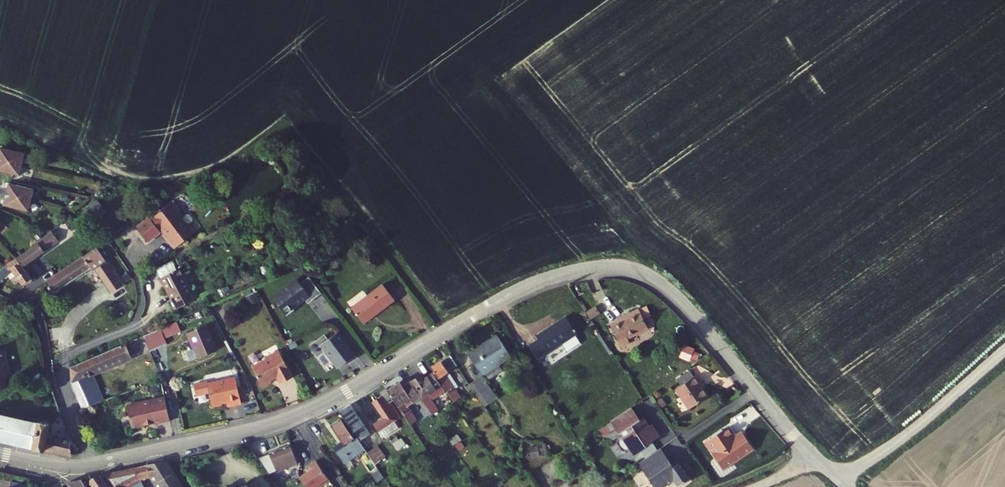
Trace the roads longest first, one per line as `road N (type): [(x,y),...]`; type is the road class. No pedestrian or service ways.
road 1 (residential): [(85,467),(290,418),(525,286),(605,267),(648,276),(675,295),(839,479)]
road 2 (residential): [(85,467),(61,364),(129,326),(139,310),(141,263)]
road 3 (unclassified): [(1004,350),(923,421),(839,479)]

